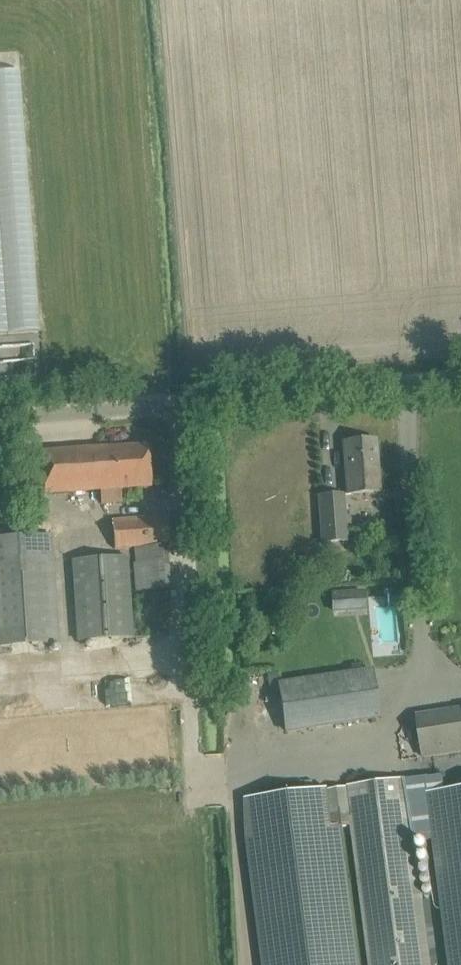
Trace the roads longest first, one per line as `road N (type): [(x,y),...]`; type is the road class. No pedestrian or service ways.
road 1 (unclassified): [(0,419),(460,381)]

